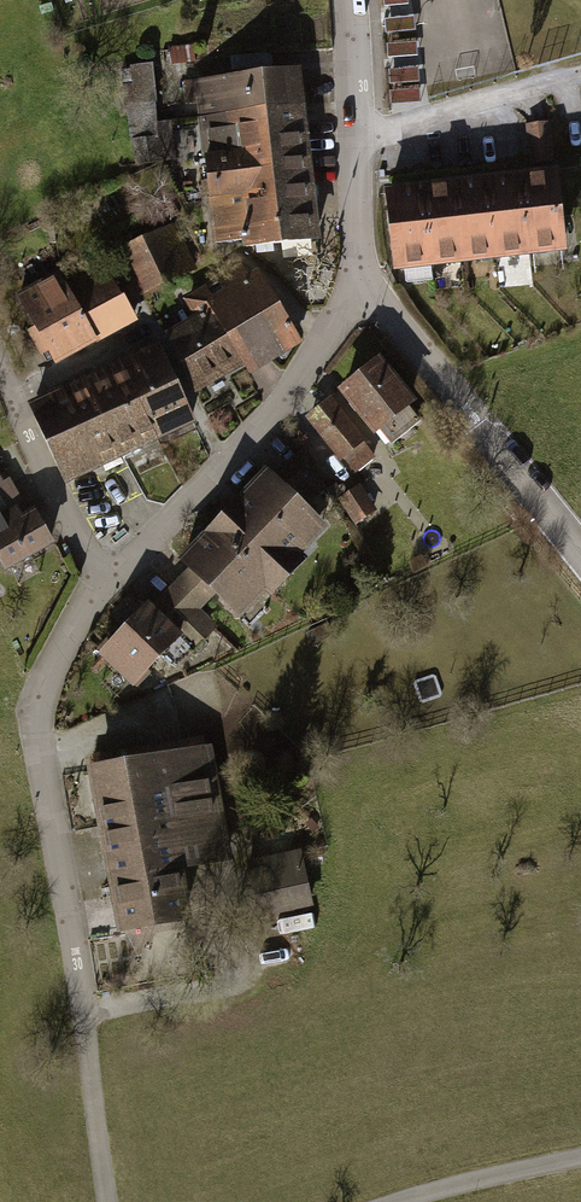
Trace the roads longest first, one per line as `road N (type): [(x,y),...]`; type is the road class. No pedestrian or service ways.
road 1 (residential): [(105,587),(35,720),(107,1201)]
road 2 (residential): [(358,278),(328,340),(286,400),(105,587)]
road 3 (residential): [(358,278),(580,552)]
road 4 (residential): [(347,0),(358,278)]
road 5 (residential): [(105,587),(0,366)]
road 6 (track): [(580,73),(355,137)]
road 7 (track): [(580,1157),(400,1201)]

